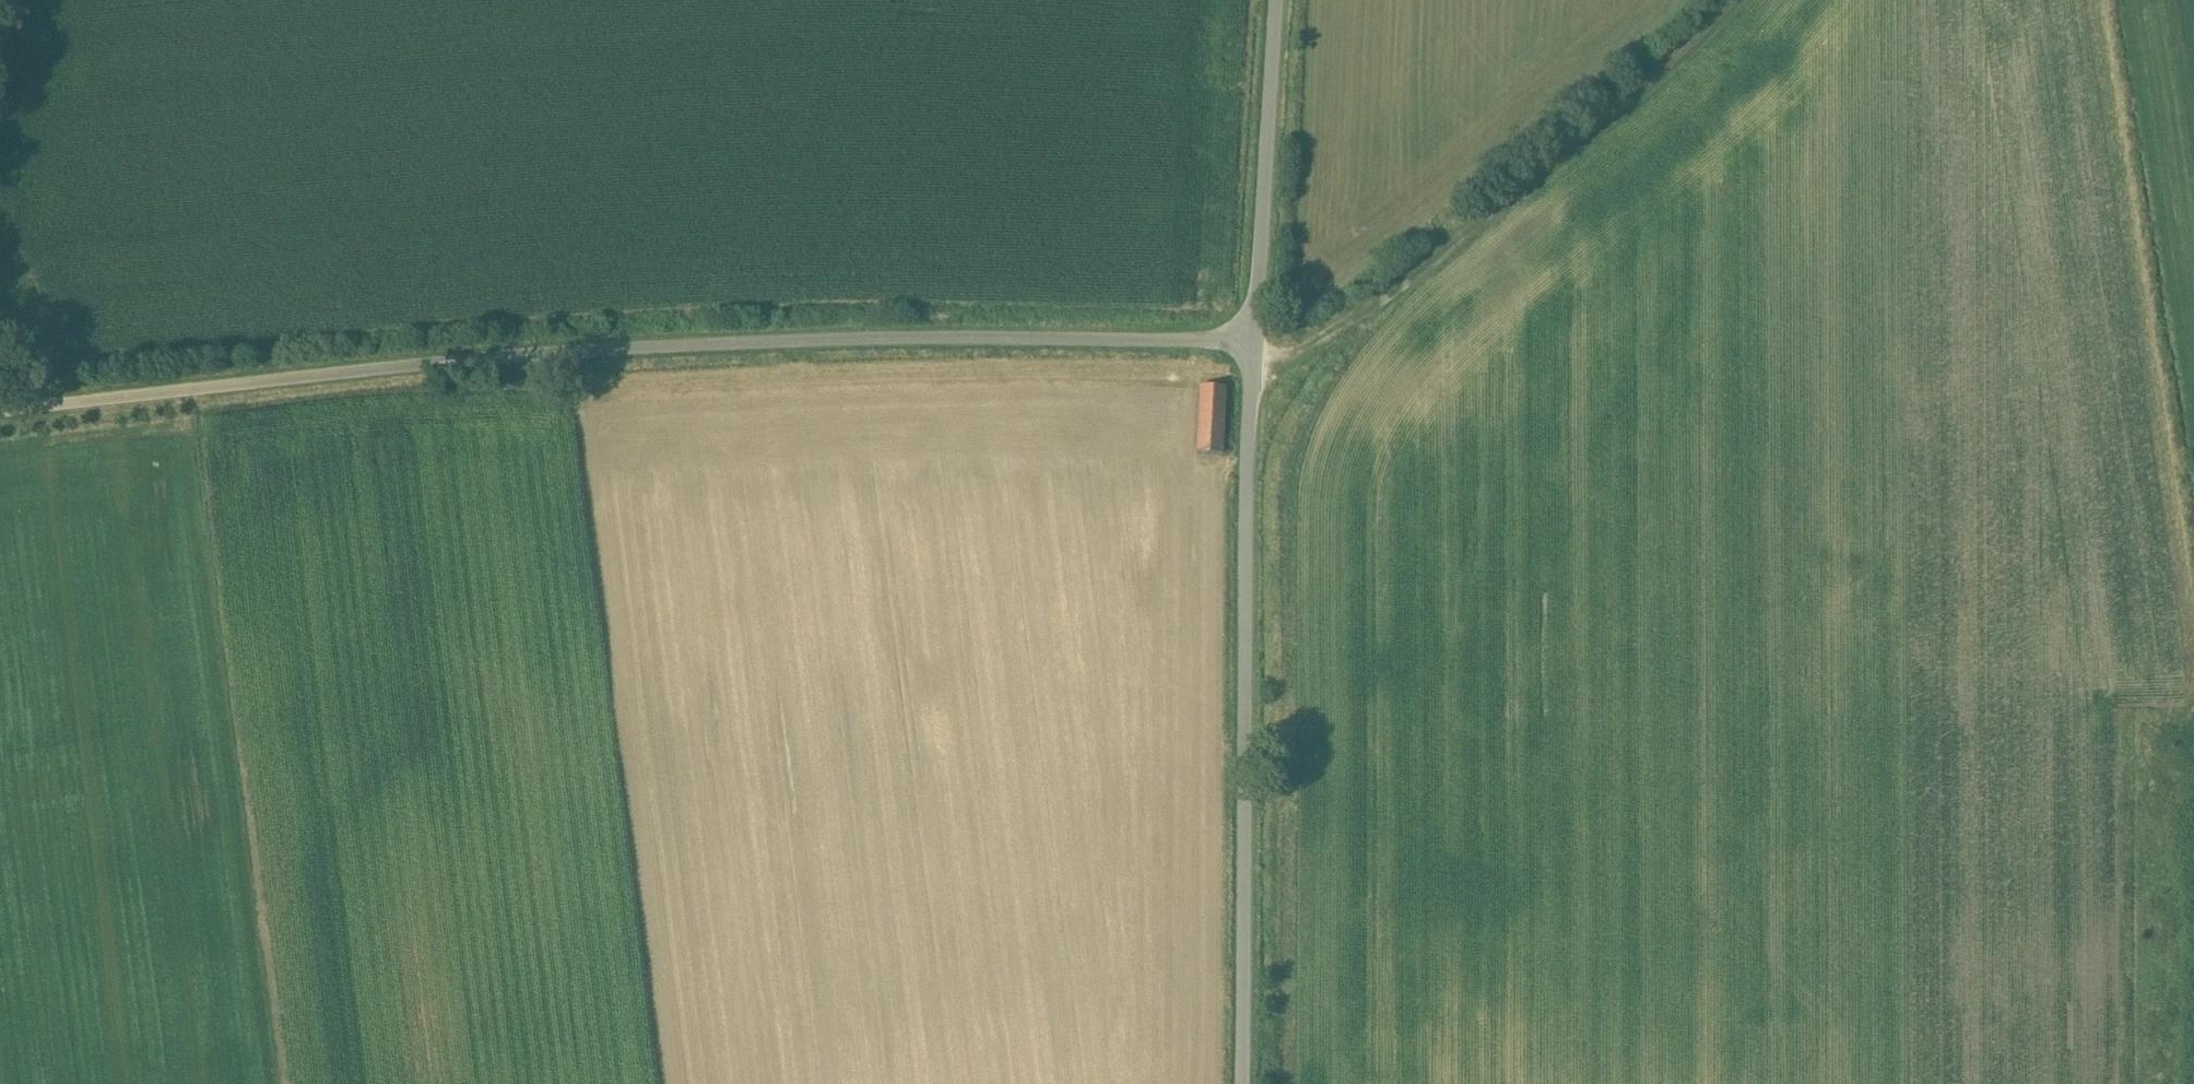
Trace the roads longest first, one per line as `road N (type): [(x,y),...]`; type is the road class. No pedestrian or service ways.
road 1 (unclassified): [(1252,341),(889,333),(573,348),(0,412)]
road 2 (unclassified): [(1240,1083),(1252,341)]
road 3 (track): [(1726,0),(1658,75),(1315,339),(1252,341)]
road 4 (unclassified): [(1252,341),(1277,0)]

